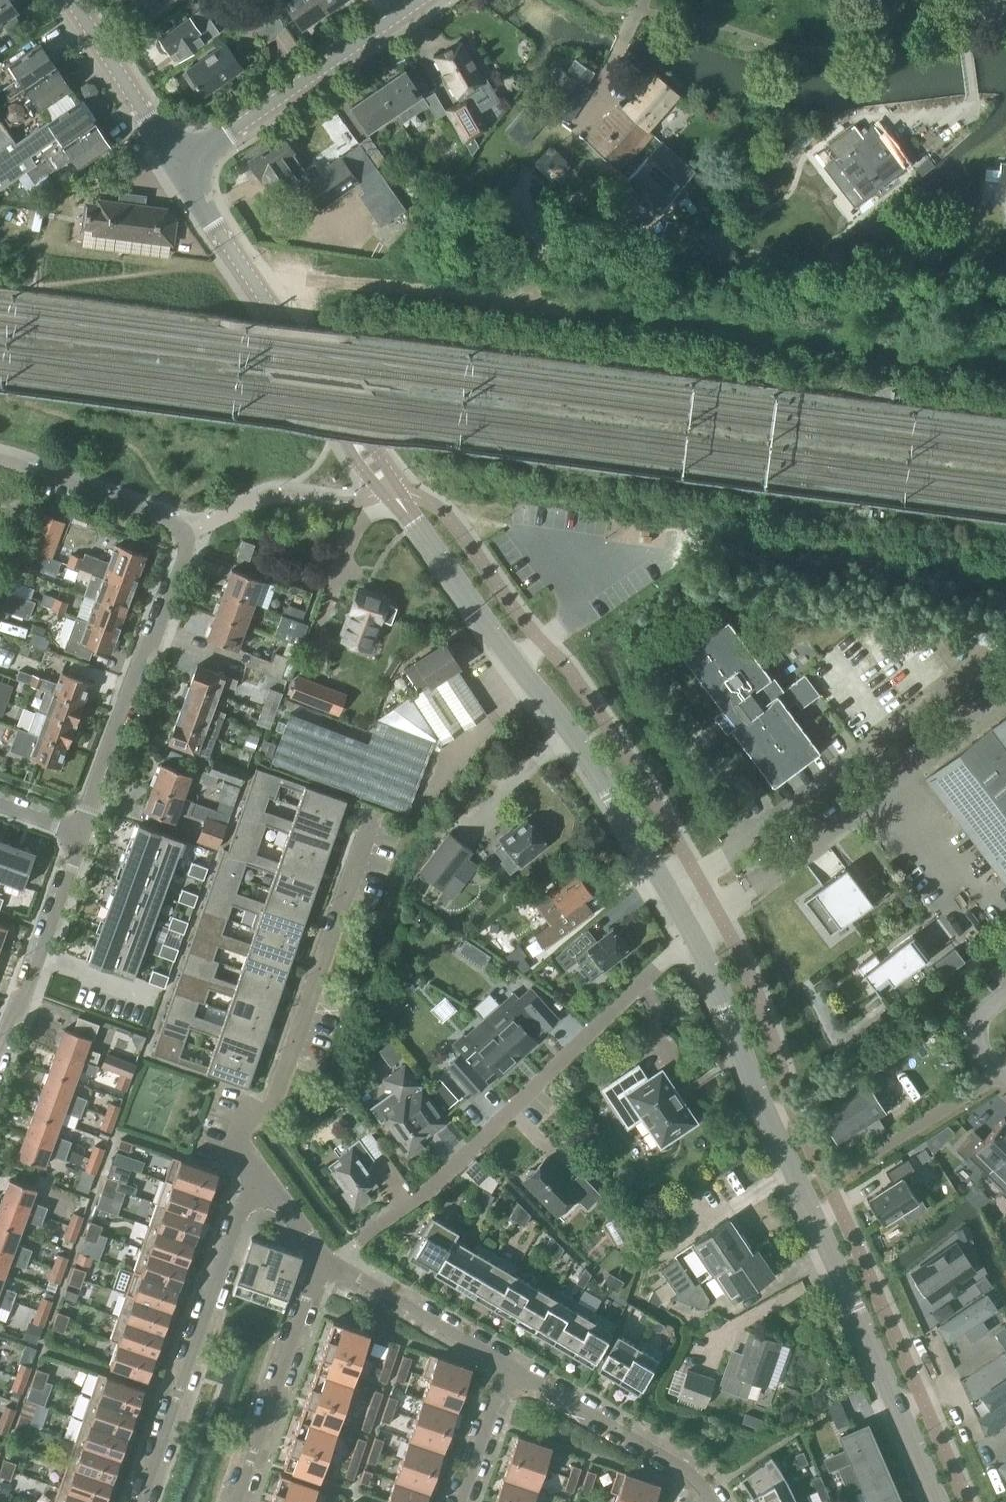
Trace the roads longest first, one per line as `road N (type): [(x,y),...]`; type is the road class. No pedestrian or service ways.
road 1 (tertiary): [(688,937),(593,768),(338,411),(181,165)]
road 2 (tertiary): [(937,1501),(688,937)]
road 3 (residential): [(79,831),(188,540),(177,516),(0,456)]
road 4 (unclassified): [(366,1237),(688,937)]
road 5 (residential): [(376,806),(288,1077),(242,1129),(241,1154),(272,1199)]
road 6 (residential): [(272,1199),(245,1214),(145,1501)]
road 7 (residential): [(181,165),(419,0)]
road 8 (residential): [(239,1501),(315,1282),(329,1264)]
road 9 (residential): [(708,1501),(683,1471),(504,1366)]
road 10 (residential): [(0,1057),(79,831)]
road 11 (residential): [(504,1366),(329,1264)]
road 12 (tertiary): [(181,165),(72,0)]
road 13 (residential): [(458,1501),(504,1366)]
road 14 (residential): [(915,135),(973,112),(967,47)]

